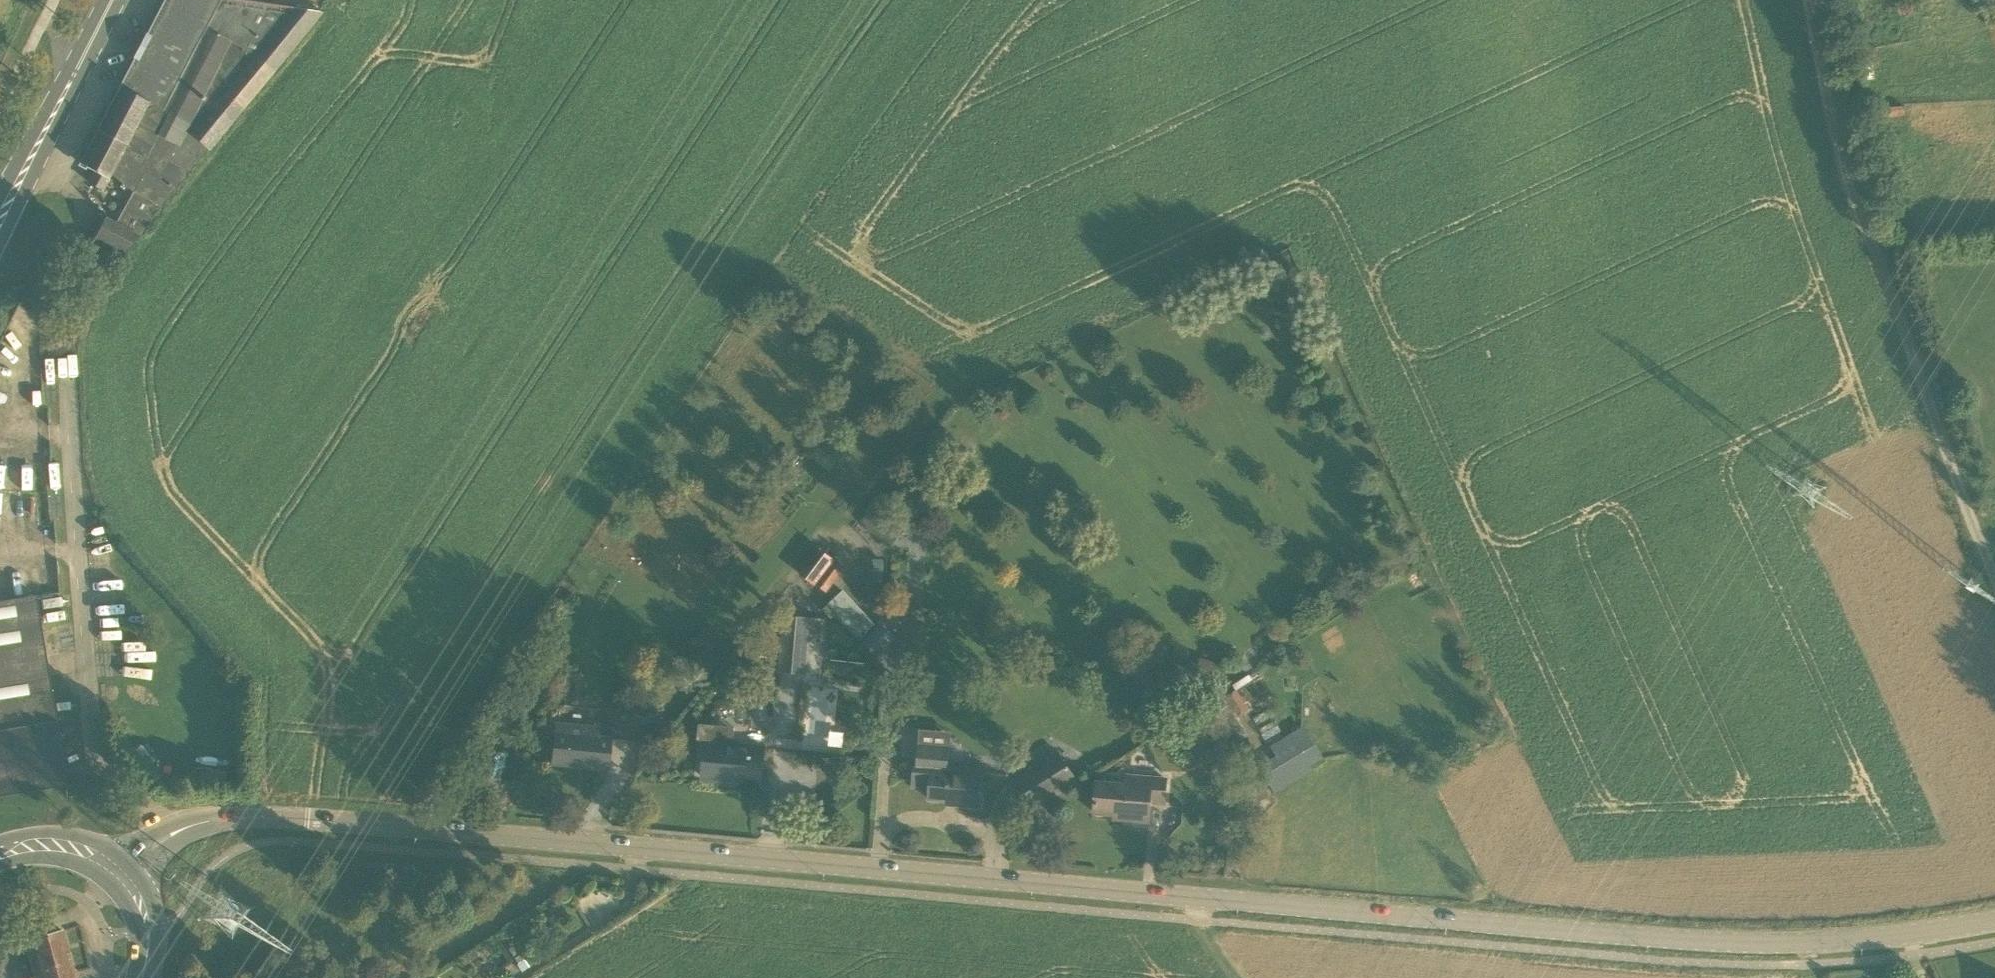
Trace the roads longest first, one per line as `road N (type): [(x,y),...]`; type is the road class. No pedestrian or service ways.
road 1 (tertiary): [(131,883),(186,829),(306,819),(1686,941),(1882,942),(1994,922)]
road 2 (track): [(1994,579),(1871,236),(1809,0)]
road 3 (primary): [(0,215),(111,0)]
road 4 (secondary): [(131,883),(99,859),(64,849),(0,856)]

